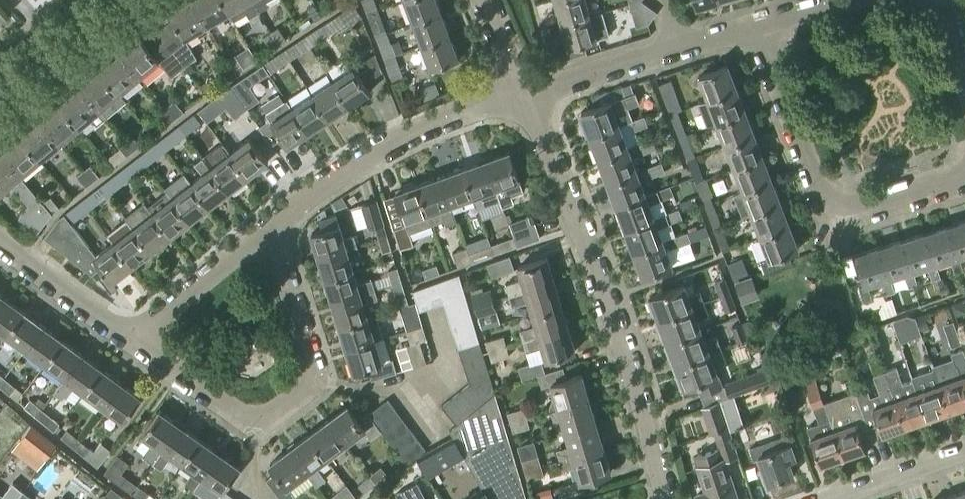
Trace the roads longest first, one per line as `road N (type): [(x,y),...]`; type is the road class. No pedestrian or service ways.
road 1 (residential): [(666,498),(605,299),(524,95)]
road 2 (residential): [(267,228),(316,379),(241,433),(132,348)]
road 3 (residential): [(754,27),(831,217),(964,174)]
road 4 (residential): [(267,228),(411,134),(524,95)]
road 5 (residential): [(524,95),(754,27)]
road 6 (residential): [(132,348),(267,228)]
road 7 (residential): [(132,348),(0,242)]
road 8 (residential): [(832,498),(964,452)]
road 9 (residential): [(0,83),(96,0)]

